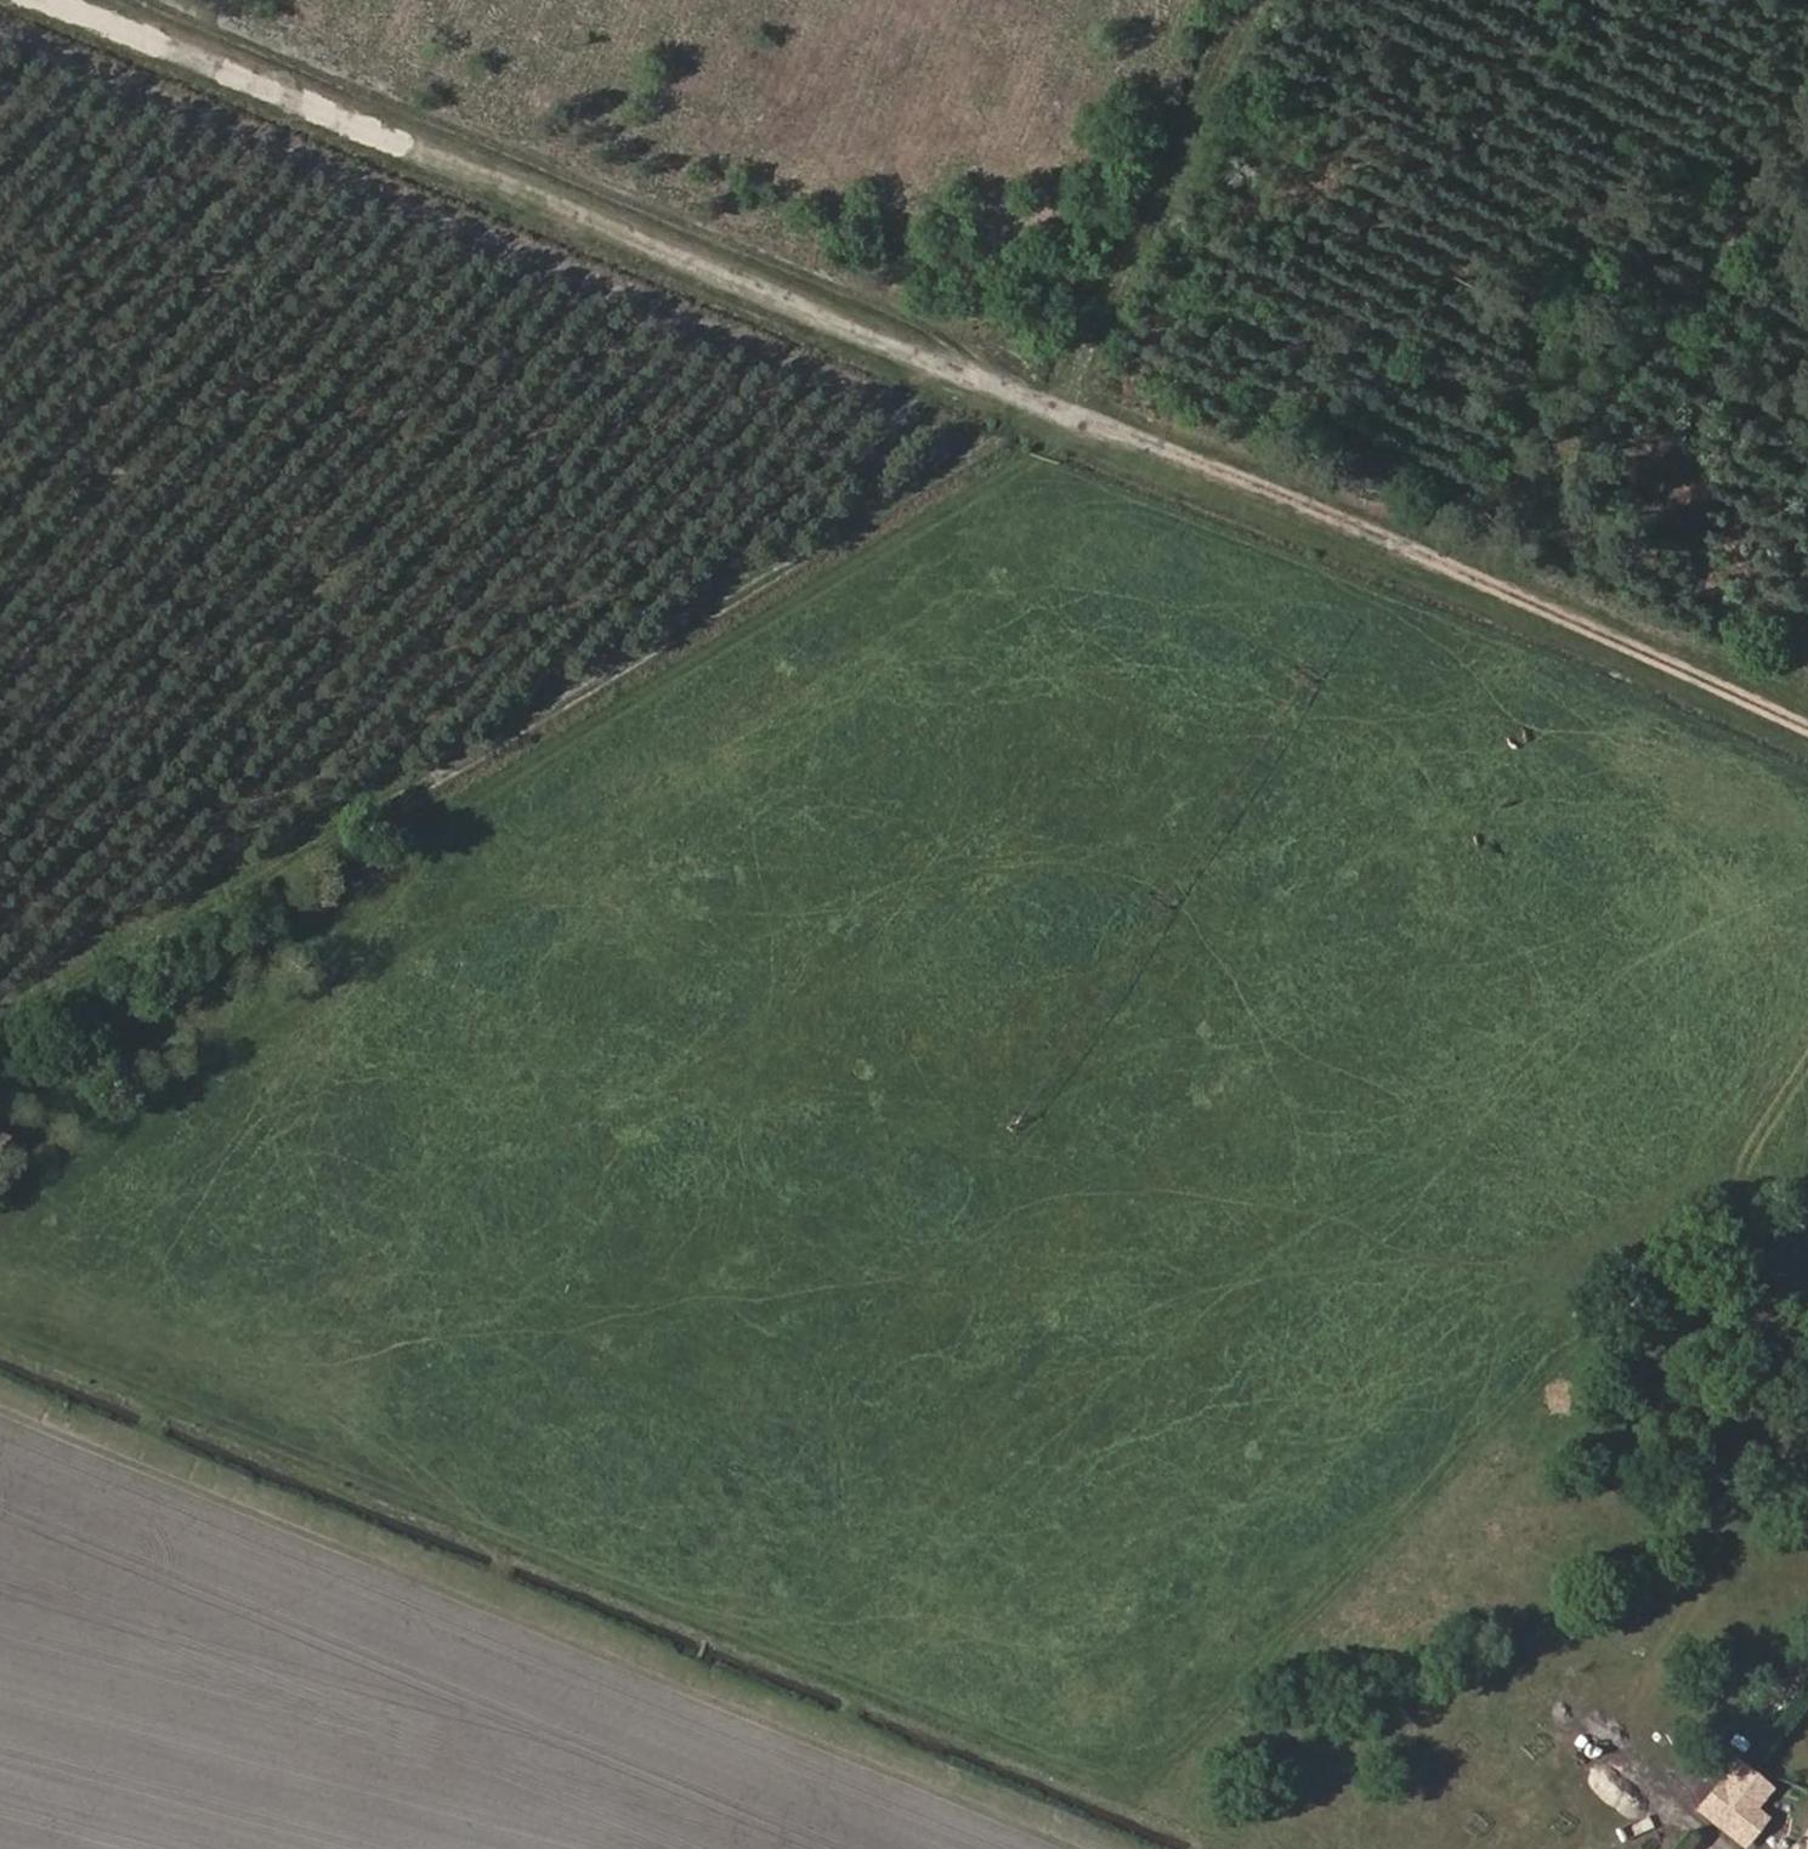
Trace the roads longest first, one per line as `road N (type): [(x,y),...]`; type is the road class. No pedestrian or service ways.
road 1 (track): [(1807,743),(73,0)]
road 2 (track): [(1807,140),(1469,598)]

